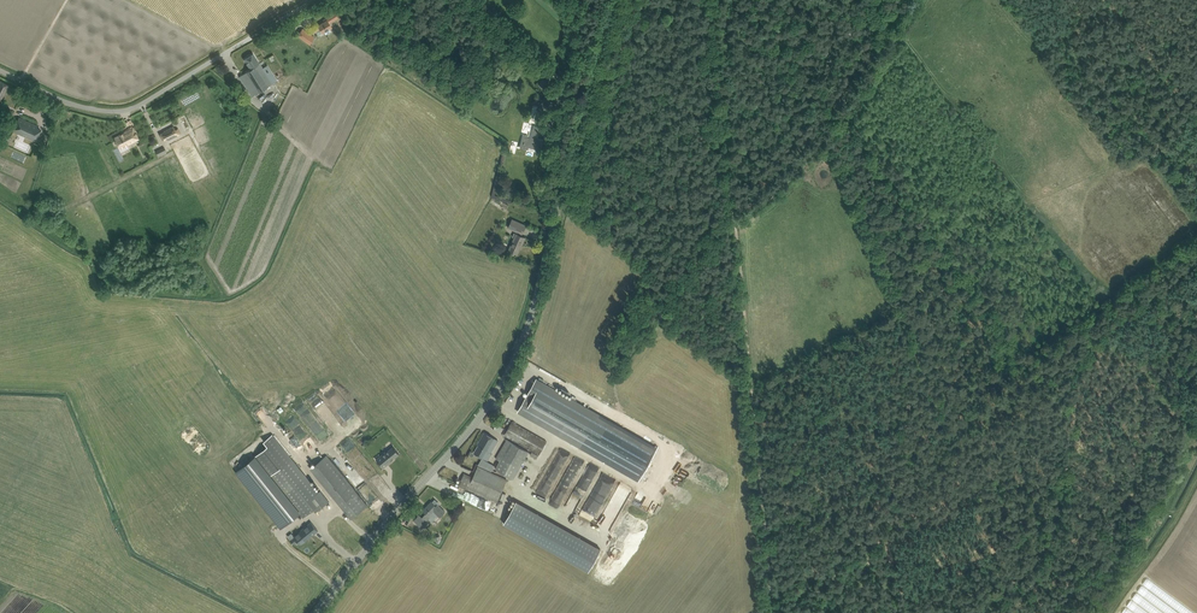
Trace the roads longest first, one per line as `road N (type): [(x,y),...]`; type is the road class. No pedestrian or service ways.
road 1 (tertiary): [(319,612),(487,409),(515,361),(610,0)]
road 2 (track): [(925,0),(835,130),(759,203),(735,215),(683,274),(661,267),(563,189)]
road 3 (track): [(978,612),(1045,547),(1055,526),(1086,372),(1105,331),(1196,266)]
road 4 (unclassified): [(0,70),(67,102),(120,112),(251,37)]
road 5 (track): [(1196,108),(1117,0)]

